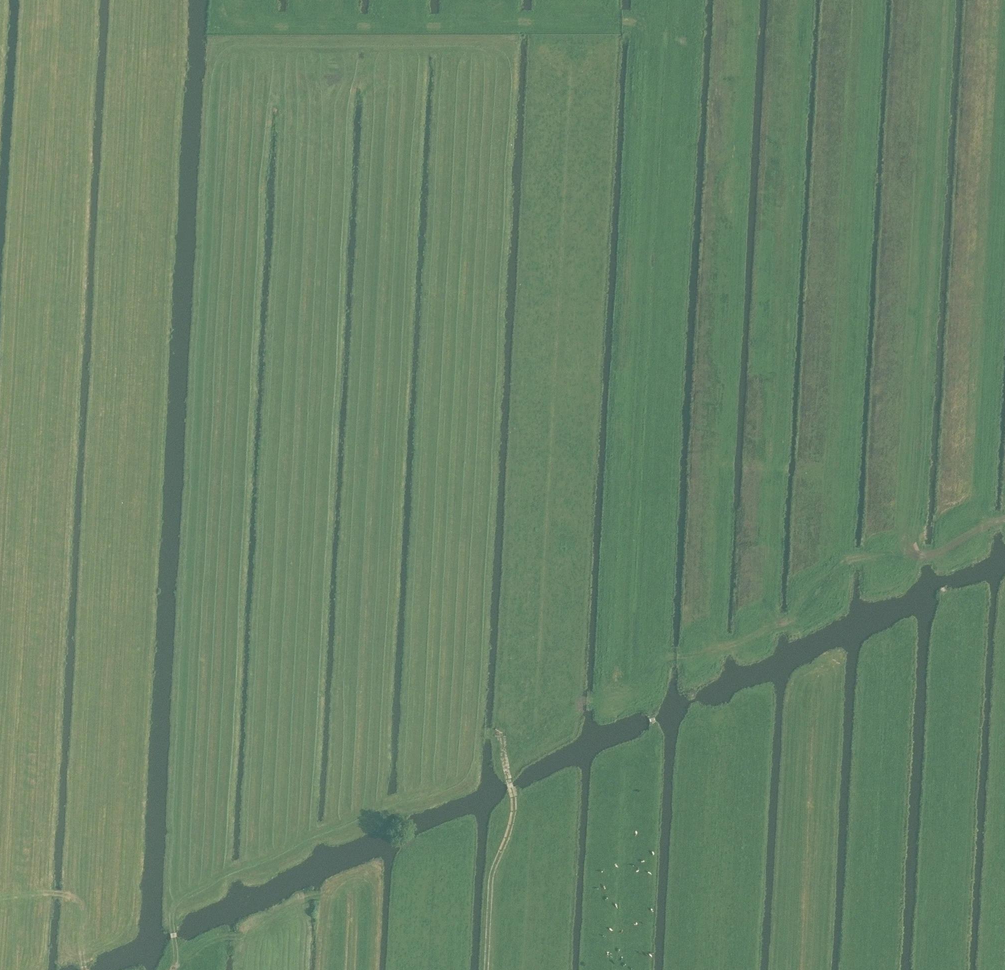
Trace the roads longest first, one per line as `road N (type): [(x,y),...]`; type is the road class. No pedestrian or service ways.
road 1 (track): [(785,197),(769,464),(805,466),(820,481),(820,540),(845,550),(923,555),(948,550),(976,520),(1004,517)]
road 2 (track): [(171,969),(176,899),(443,787)]
road 3 (track): [(655,731),(652,712),(599,703),(568,711),(504,756),(502,737),(469,735),(465,759),(443,787)]
road 4 (track): [(487,969),(492,882),(512,829),(512,793)]
road 5 (track): [(85,969),(79,905),(61,894),(0,896)]

